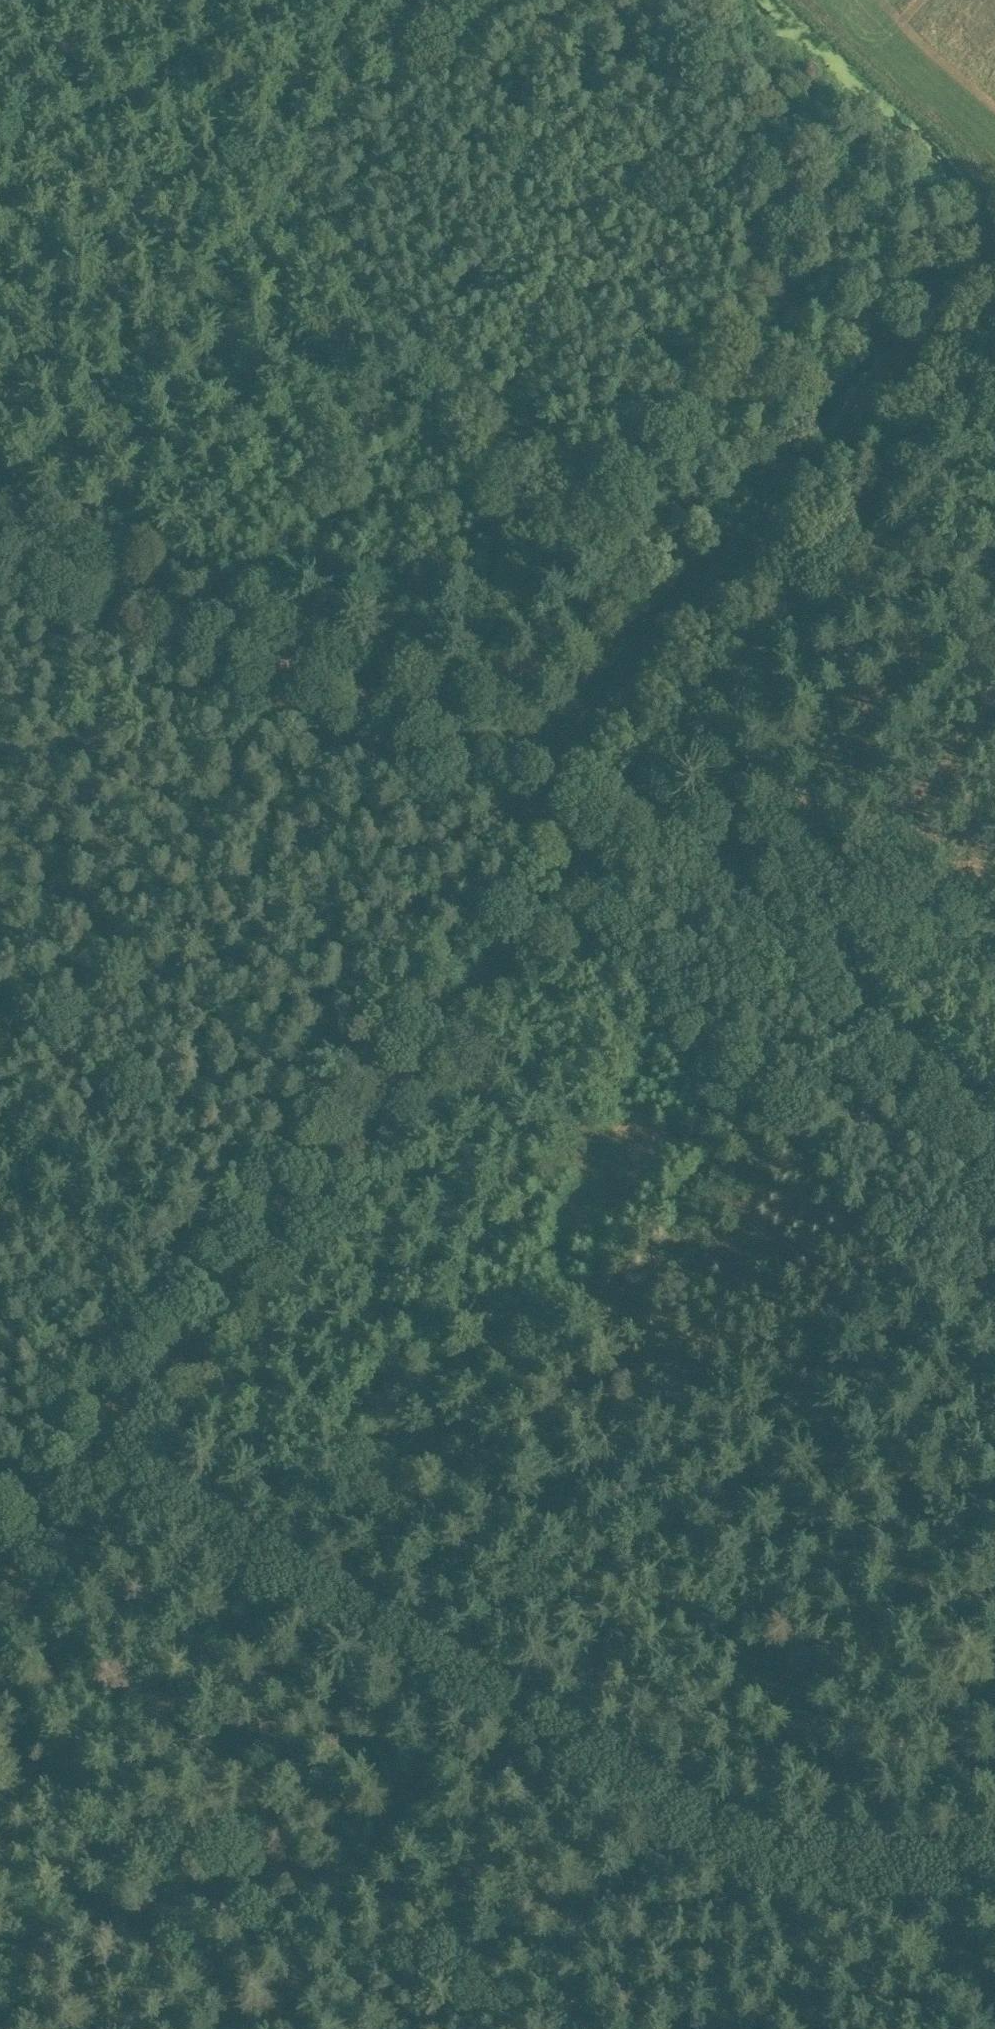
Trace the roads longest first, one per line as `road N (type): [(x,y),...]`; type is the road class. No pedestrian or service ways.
road 1 (track): [(80,1457),(610,815)]
road 2 (track): [(634,781),(0,526)]
road 3 (track): [(634,781),(994,920)]

